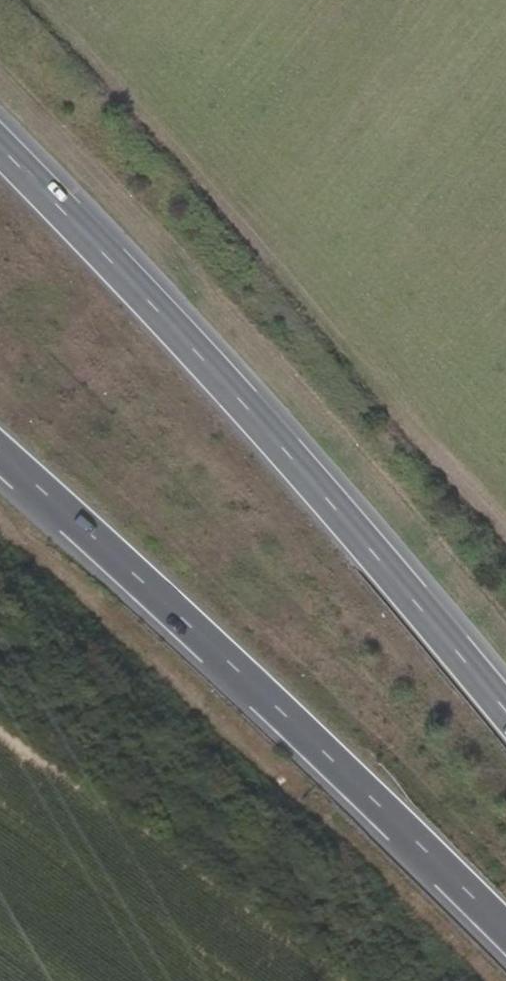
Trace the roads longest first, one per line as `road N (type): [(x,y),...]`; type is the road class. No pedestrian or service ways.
road 1 (trunk): [(505,712),(142,288),(0,151)]
road 2 (trunk): [(0,453),(108,546),(505,930)]

